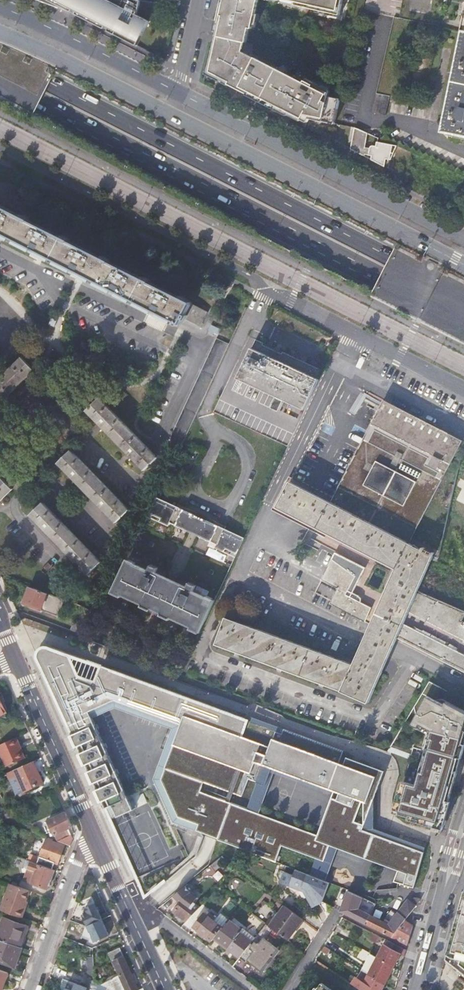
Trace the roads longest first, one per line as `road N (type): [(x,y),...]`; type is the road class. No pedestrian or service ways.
road 1 (motorway): [(0,85),(463,322)]
road 2 (motorway): [(463,295),(0,58)]
road 3 (primary): [(0,33),(162,104),(463,264)]
road 4 (residential): [(237,578),(204,652),(378,718),(411,659)]
road 5 (primary): [(463,244),(177,96)]
road 6 (residential): [(353,333),(237,578)]
road 7 (residential): [(463,799),(411,989)]
road 8 (primary): [(177,96),(0,10)]
road 9 (tertiary): [(16,658),(94,837)]
road 10 (residential): [(237,578),(411,659)]
road 11 (unclassified): [(34,989),(94,837)]
road 12 (residential): [(254,989),(125,903)]
road 13 (residential): [(419,989),(463,847)]
road 14 (residential): [(1,460),(20,487),(18,508),(73,571)]

